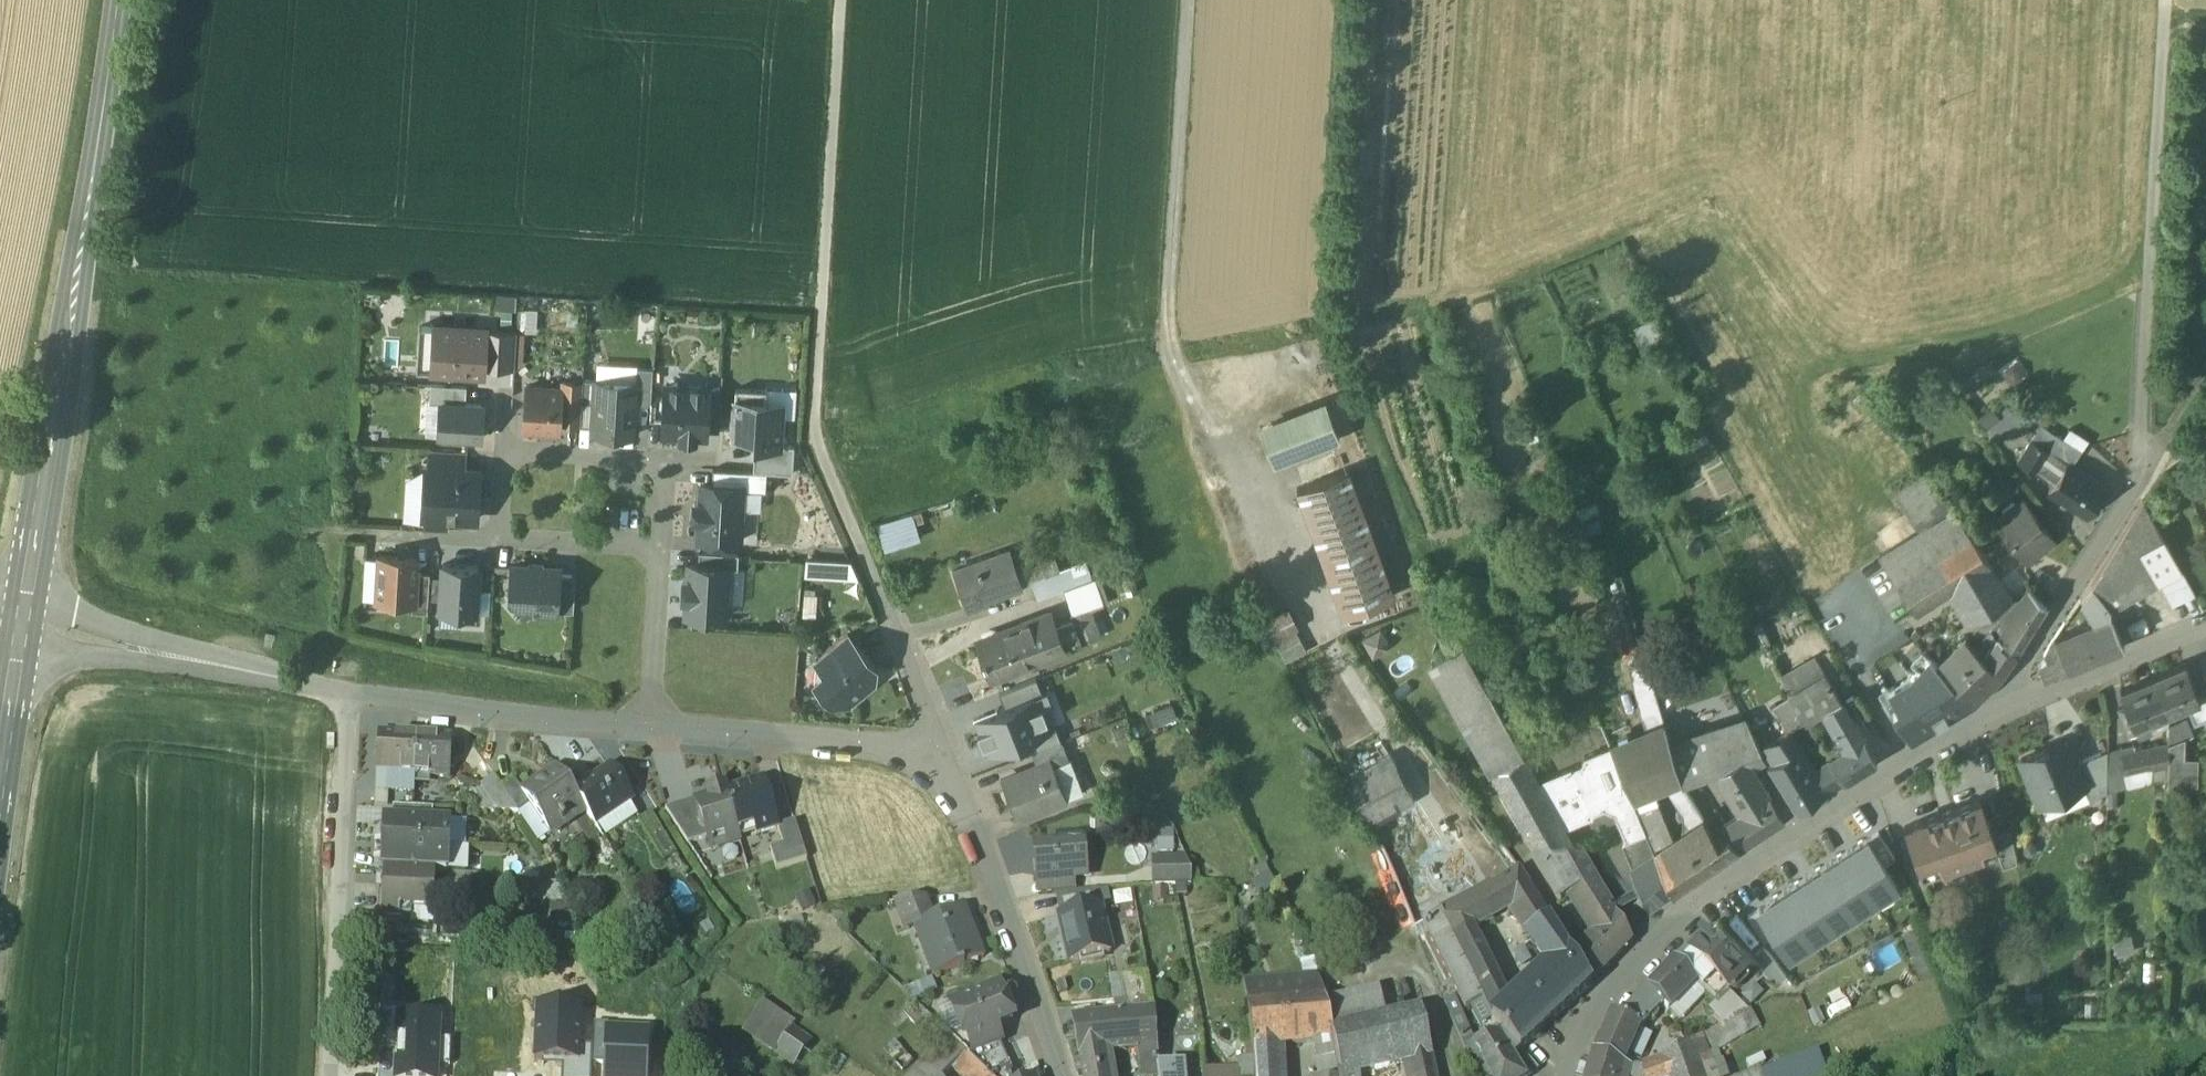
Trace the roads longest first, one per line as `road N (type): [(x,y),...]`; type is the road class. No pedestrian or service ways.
road 1 (tertiary): [(21,626),(66,375),(114,0)]
road 2 (track): [(1435,594),(1343,330),(1354,0)]
road 3 (residential): [(1570,1075),(1596,1011),(1703,897),(2011,707)]
road 4 (track): [(2166,0),(2141,473)]
road 5 (track): [(843,0),(816,434)]
road 6 (track): [(1188,0),(1172,347),(1211,414)]
road 7 (residential): [(323,1075),(351,692)]
road 8 (residential): [(1056,1075),(942,748)]
road 9 (residential): [(942,748),(816,434)]
road 10 (residential): [(351,692),(21,626)]
road 11 (residential): [(652,726),(351,692)]
road 12 (residential): [(942,748),(652,726)]
road 13 (residential): [(2011,707),(2009,687),(2141,473)]
road 14 (residential): [(2011,707),(2205,630)]
road 15 (residential): [(652,726),(659,550)]
road 16 (tertiary): [(0,789),(21,626)]
road 17 (residential): [(665,459),(502,452)]
road 18 (residential): [(659,550),(497,540)]
road 19 (residential): [(497,540),(366,533)]

